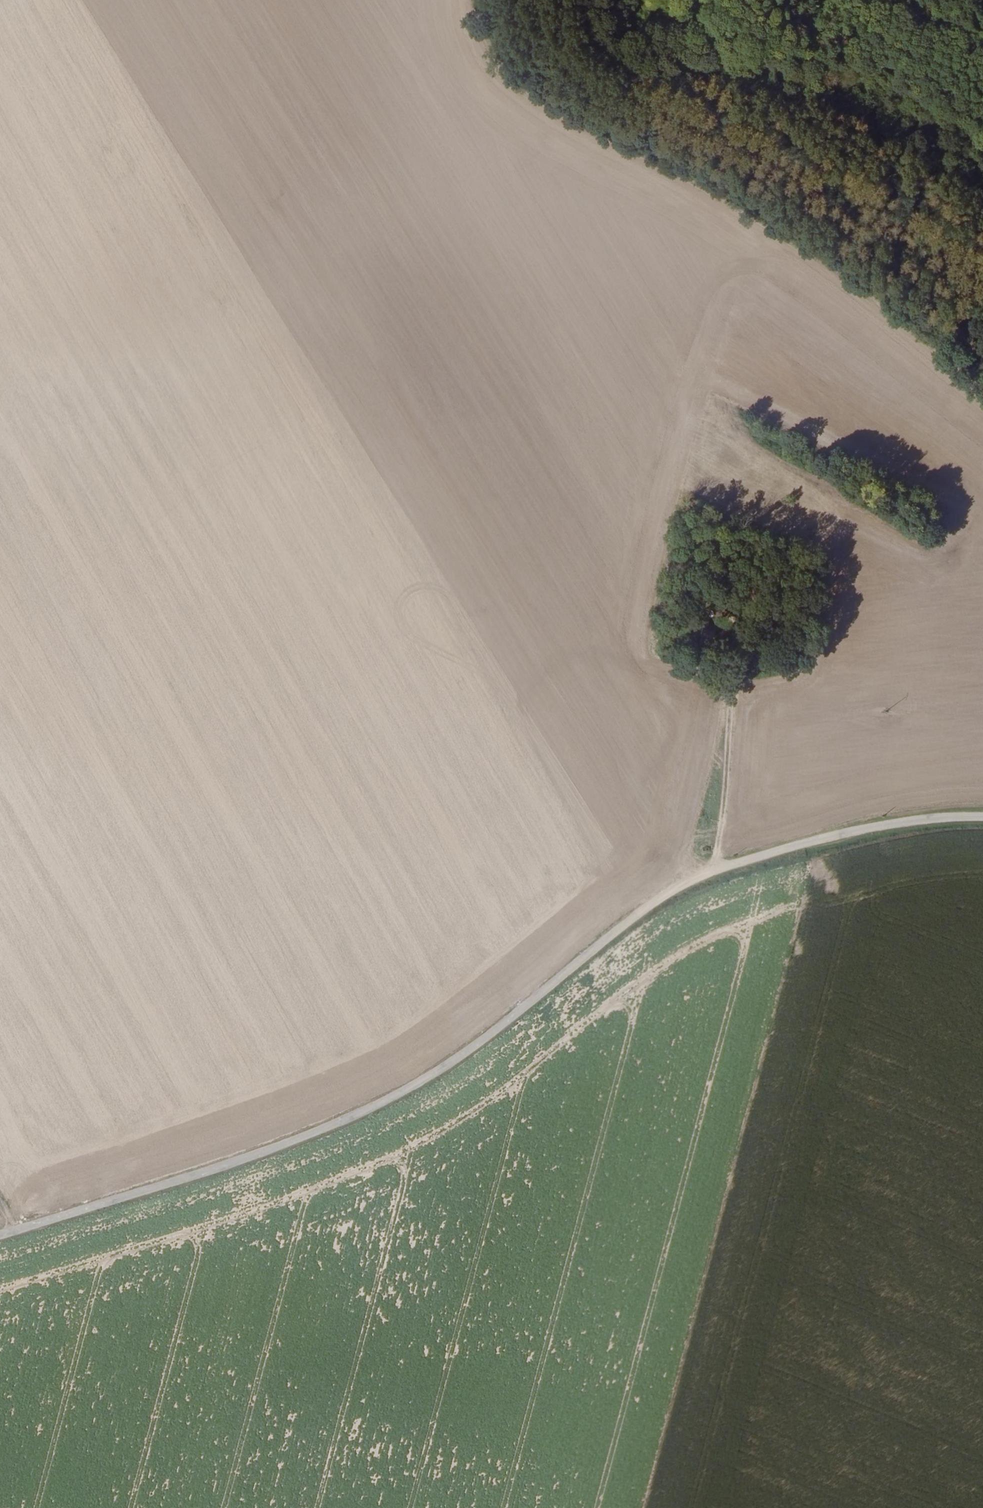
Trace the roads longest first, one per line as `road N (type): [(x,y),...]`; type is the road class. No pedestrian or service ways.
road 1 (unclassified): [(0,1235),(219,1169),(404,1093),(465,1056),(638,916),(718,871),(902,823),(982,819)]
road 2 (track): [(728,689),(718,871)]

